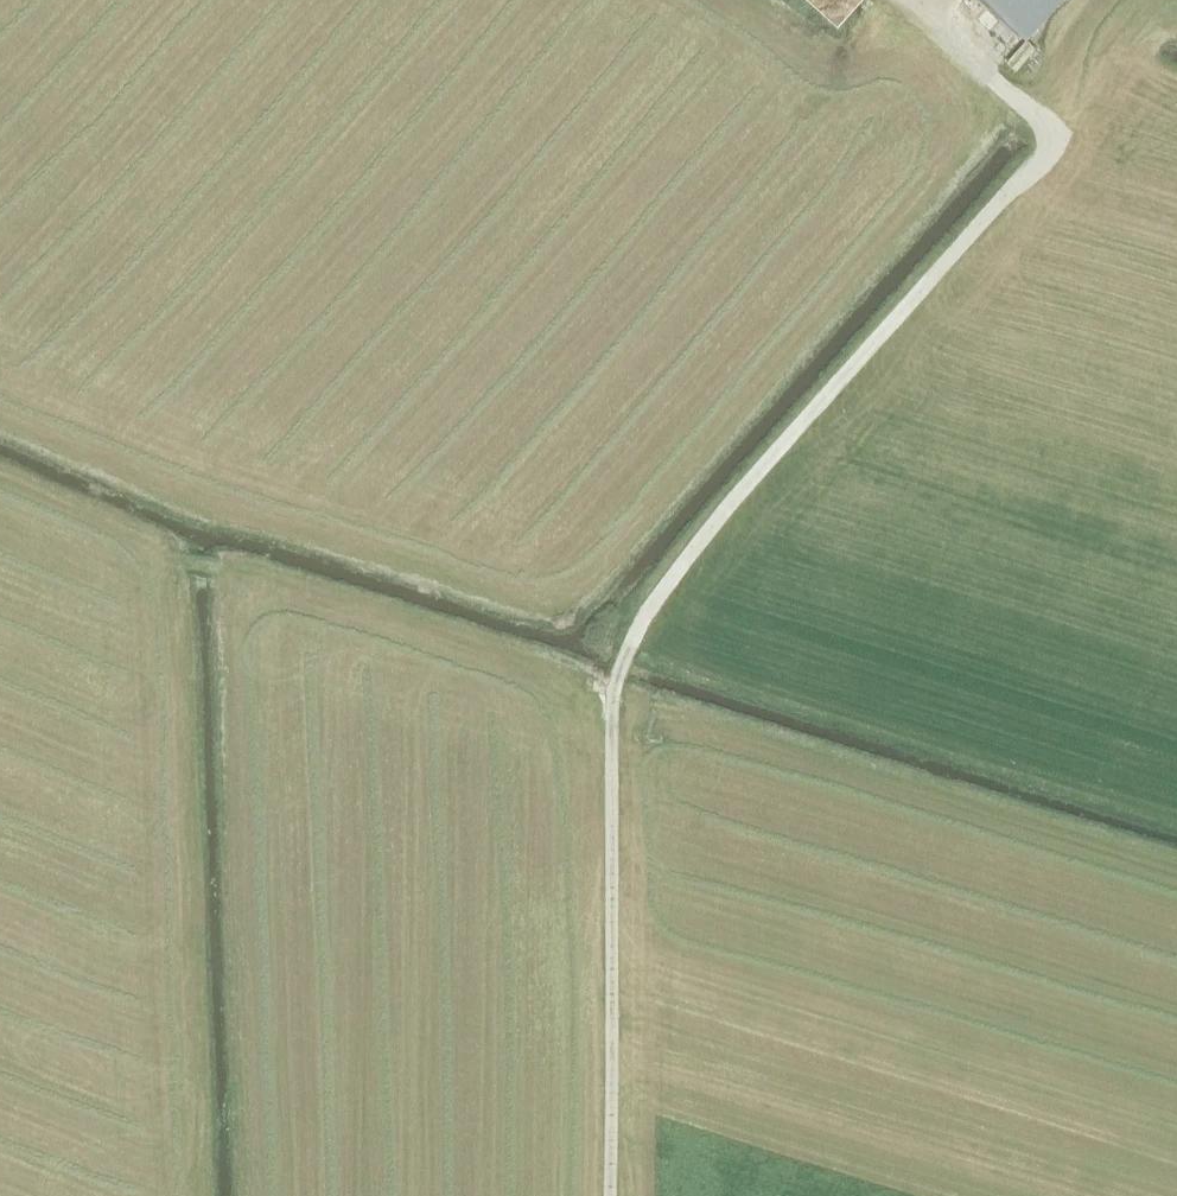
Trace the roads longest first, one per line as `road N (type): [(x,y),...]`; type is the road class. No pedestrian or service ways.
road 1 (track): [(610,1195),(613,690),(637,632),(767,462),(1062,136),(907,0)]

